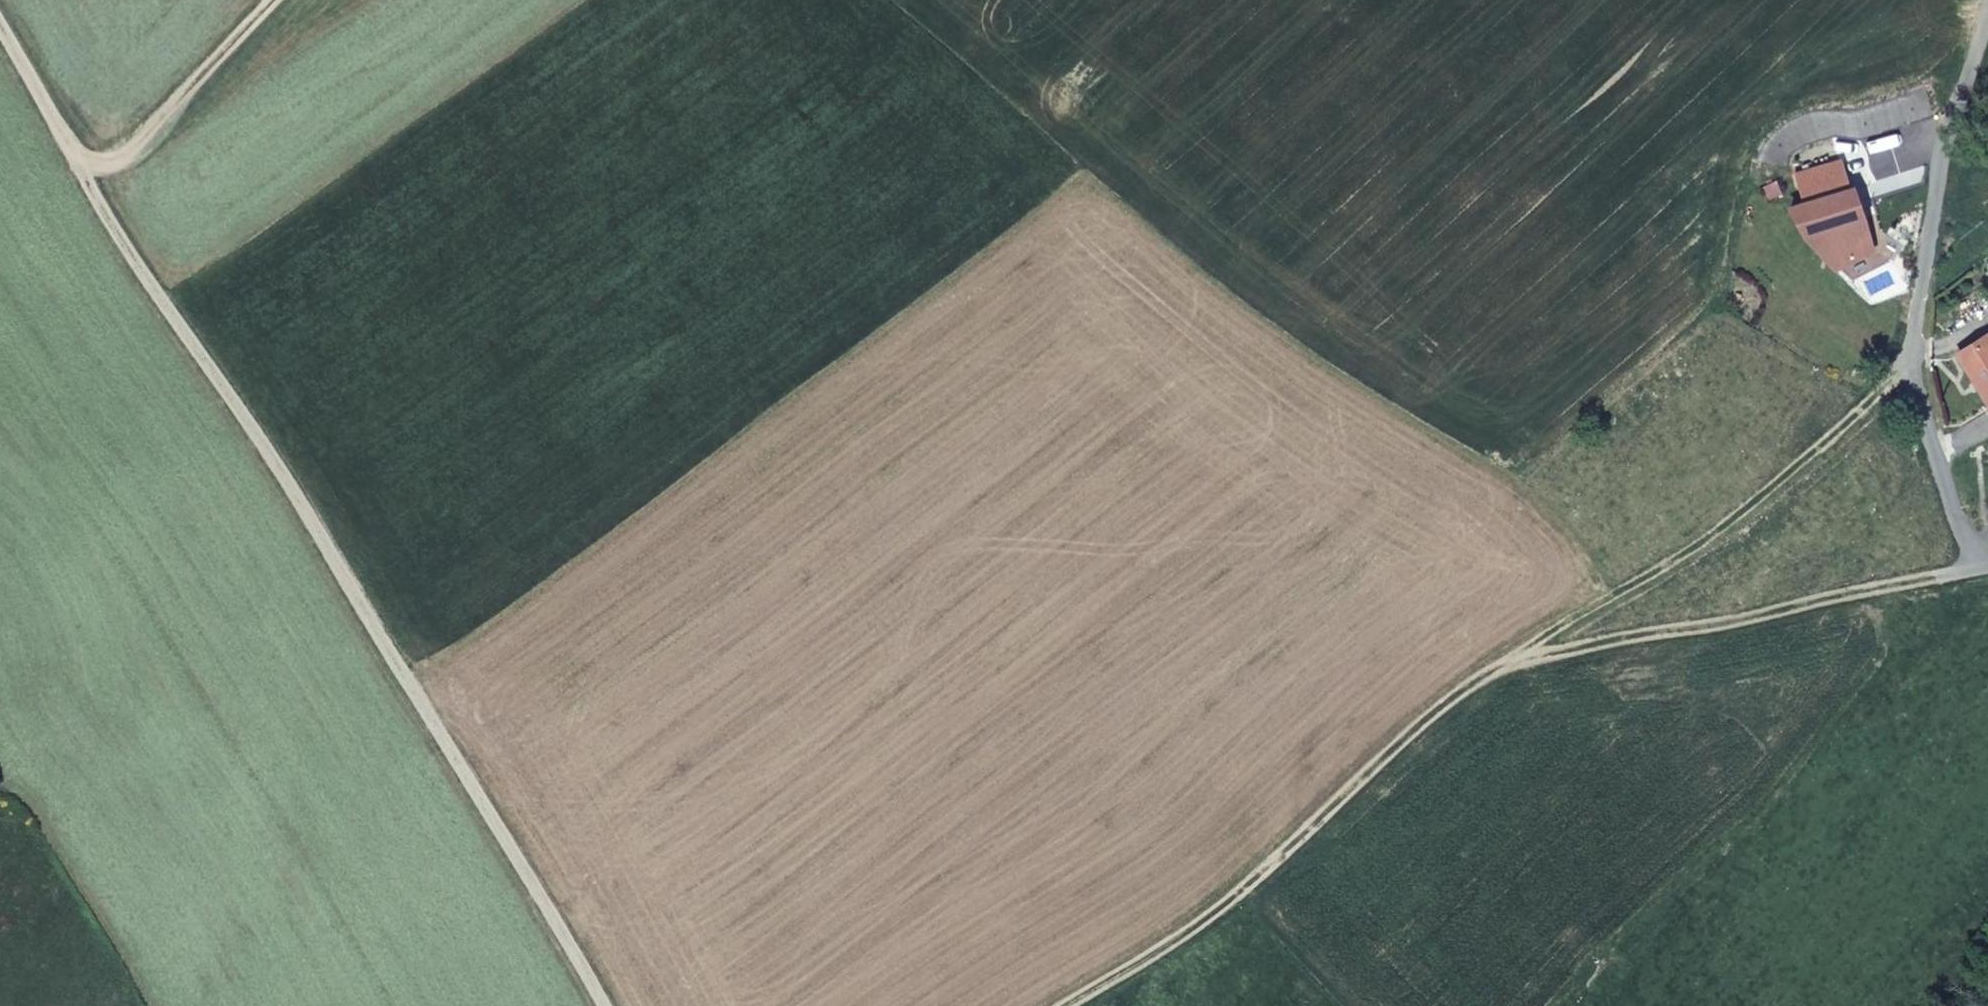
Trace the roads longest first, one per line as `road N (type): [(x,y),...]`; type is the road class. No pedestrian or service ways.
road 1 (unclassified): [(0,36),(188,347),(284,464),(608,1005)]
road 2 (track): [(1072,1005),(1173,950),(1274,871),(1414,737),(1506,670),(1673,631),(1713,634),(1964,573)]
road 3 (track): [(1673,631),(1672,607),(1720,566),(1804,462),(1894,384),(1922,331),(1942,145),(1987,12)]
road 4 (track): [(1506,670),(1763,508)]
road 5 (track): [(81,178),(268,0)]

